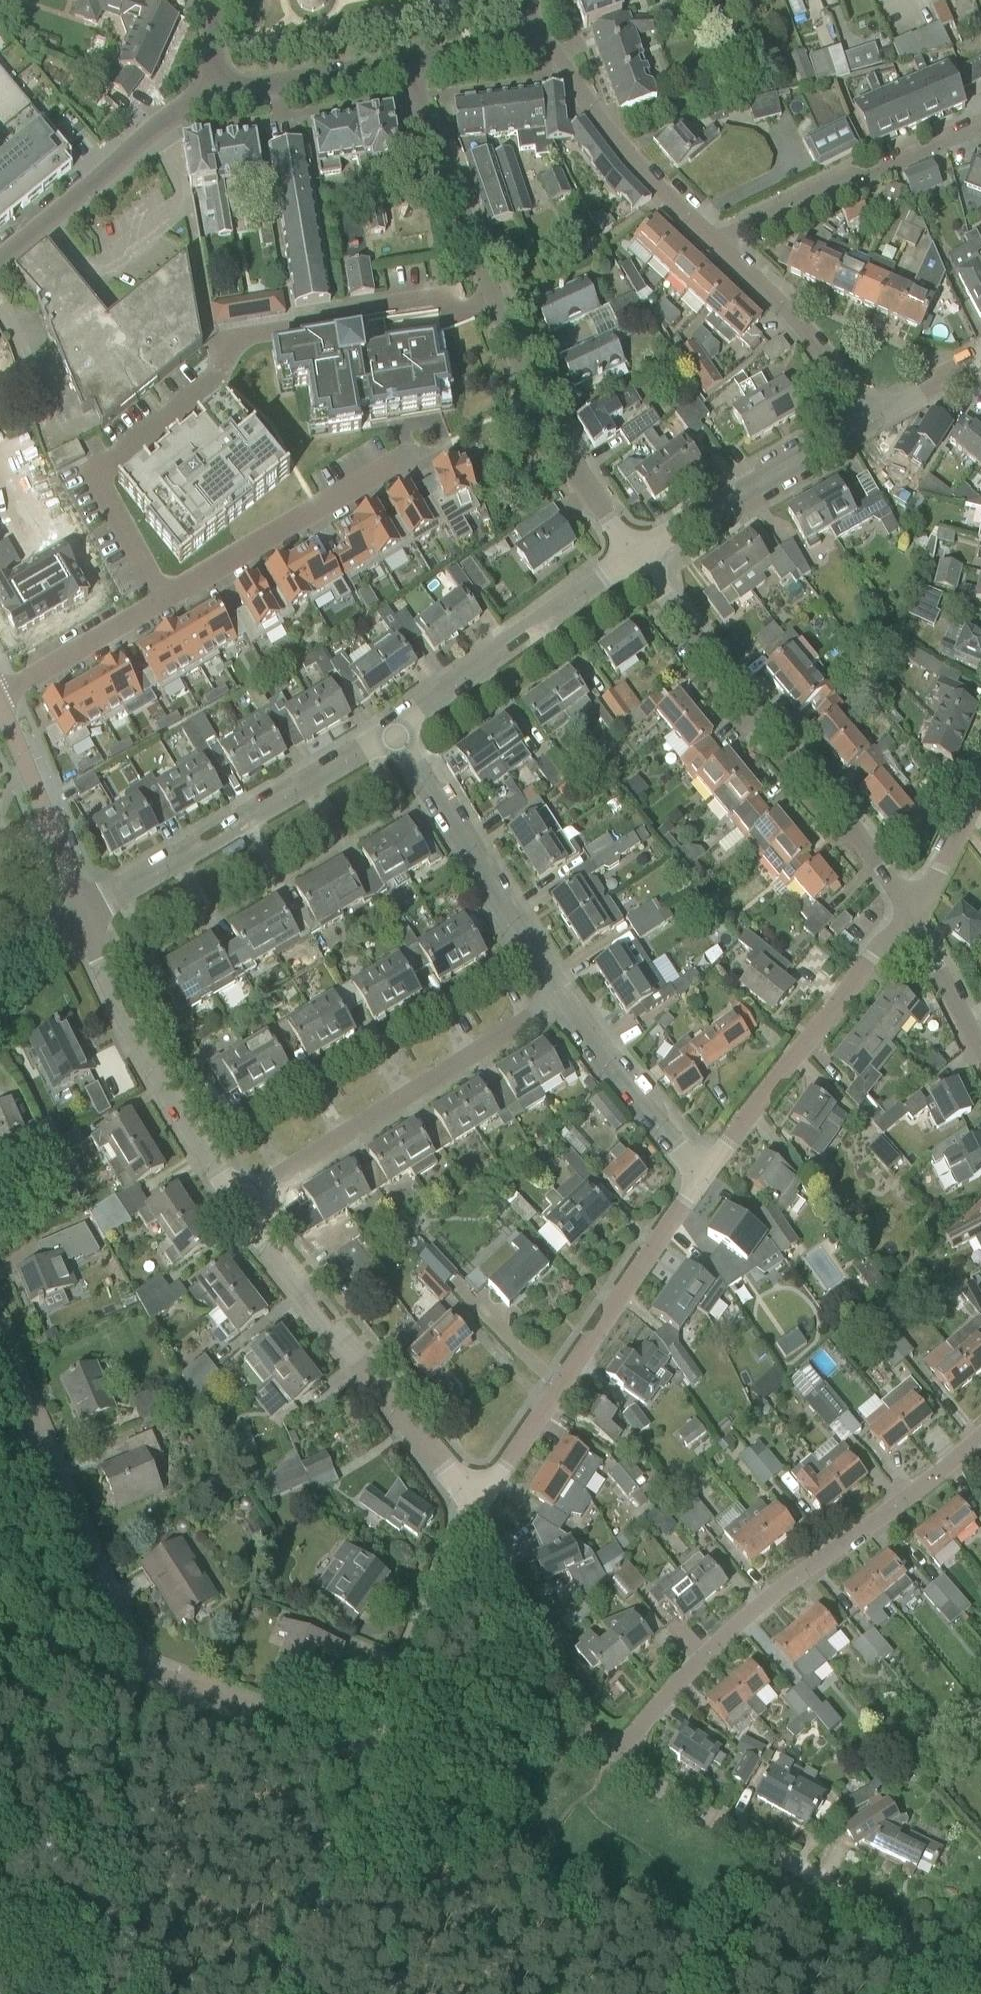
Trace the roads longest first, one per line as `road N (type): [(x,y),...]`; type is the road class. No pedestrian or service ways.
road 1 (residential): [(372,1755),(165,1682),(130,1655),(0,1354)]
road 2 (residential): [(633,555),(537,401),(464,229),(406,63)]
road 3 (residential): [(610,1756),(727,1630),(927,1481),(980,1431)]
road 4 (residential): [(0,693),(411,452)]
road 5 (residential): [(909,909),(633,555)]
road 6 (residential): [(474,1504),(583,1356),(700,1171)]
road 7 (residential): [(474,1504),(231,1203)]
road 8 (residential): [(231,1203),(559,998)]
road 9 (residential): [(398,731),(84,914)]
road 10 (residential): [(700,1171),(909,909)]
road 11 (residential): [(231,1203),(149,1057),(84,914)]
road 12 (residential): [(559,998),(398,731)]
road 13 (residential): [(633,555),(398,731)]
road 14 (residential): [(980,128),(869,177),(845,174),(713,241)]
road 15 (residential): [(610,1756),(584,1728),(474,1504)]
road 16 (residential): [(713,241),(596,115),(554,50),(529,27)]
road 17 (tertiary): [(0,258),(218,81)]
road 18 (unclassified): [(372,1755),(474,1504)]
road 19 (unclassified): [(279,1993),(372,1755)]
road 20 (residential): [(862,421),(801,320),(713,241)]
road 21 (residential): [(662,534),(862,421)]
road 22 (residential): [(700,1171),(559,998)]
road 23 (residential): [(802,1868),(610,1756)]
road 24 (residential): [(84,914),(0,710)]
road 25 (tertiary): [(218,81),(237,90),(406,63)]
road 26 (track): [(946,1963),(802,1868)]
road 27 (residential): [(980,1057),(909,909)]
road 28 (residential): [(909,909),(980,767)]
road 29 (track): [(82,1993),(0,1862)]
road 30 (tertiary): [(406,63),(507,46),(529,27)]
road 31 (residential): [(974,360),(862,421)]

